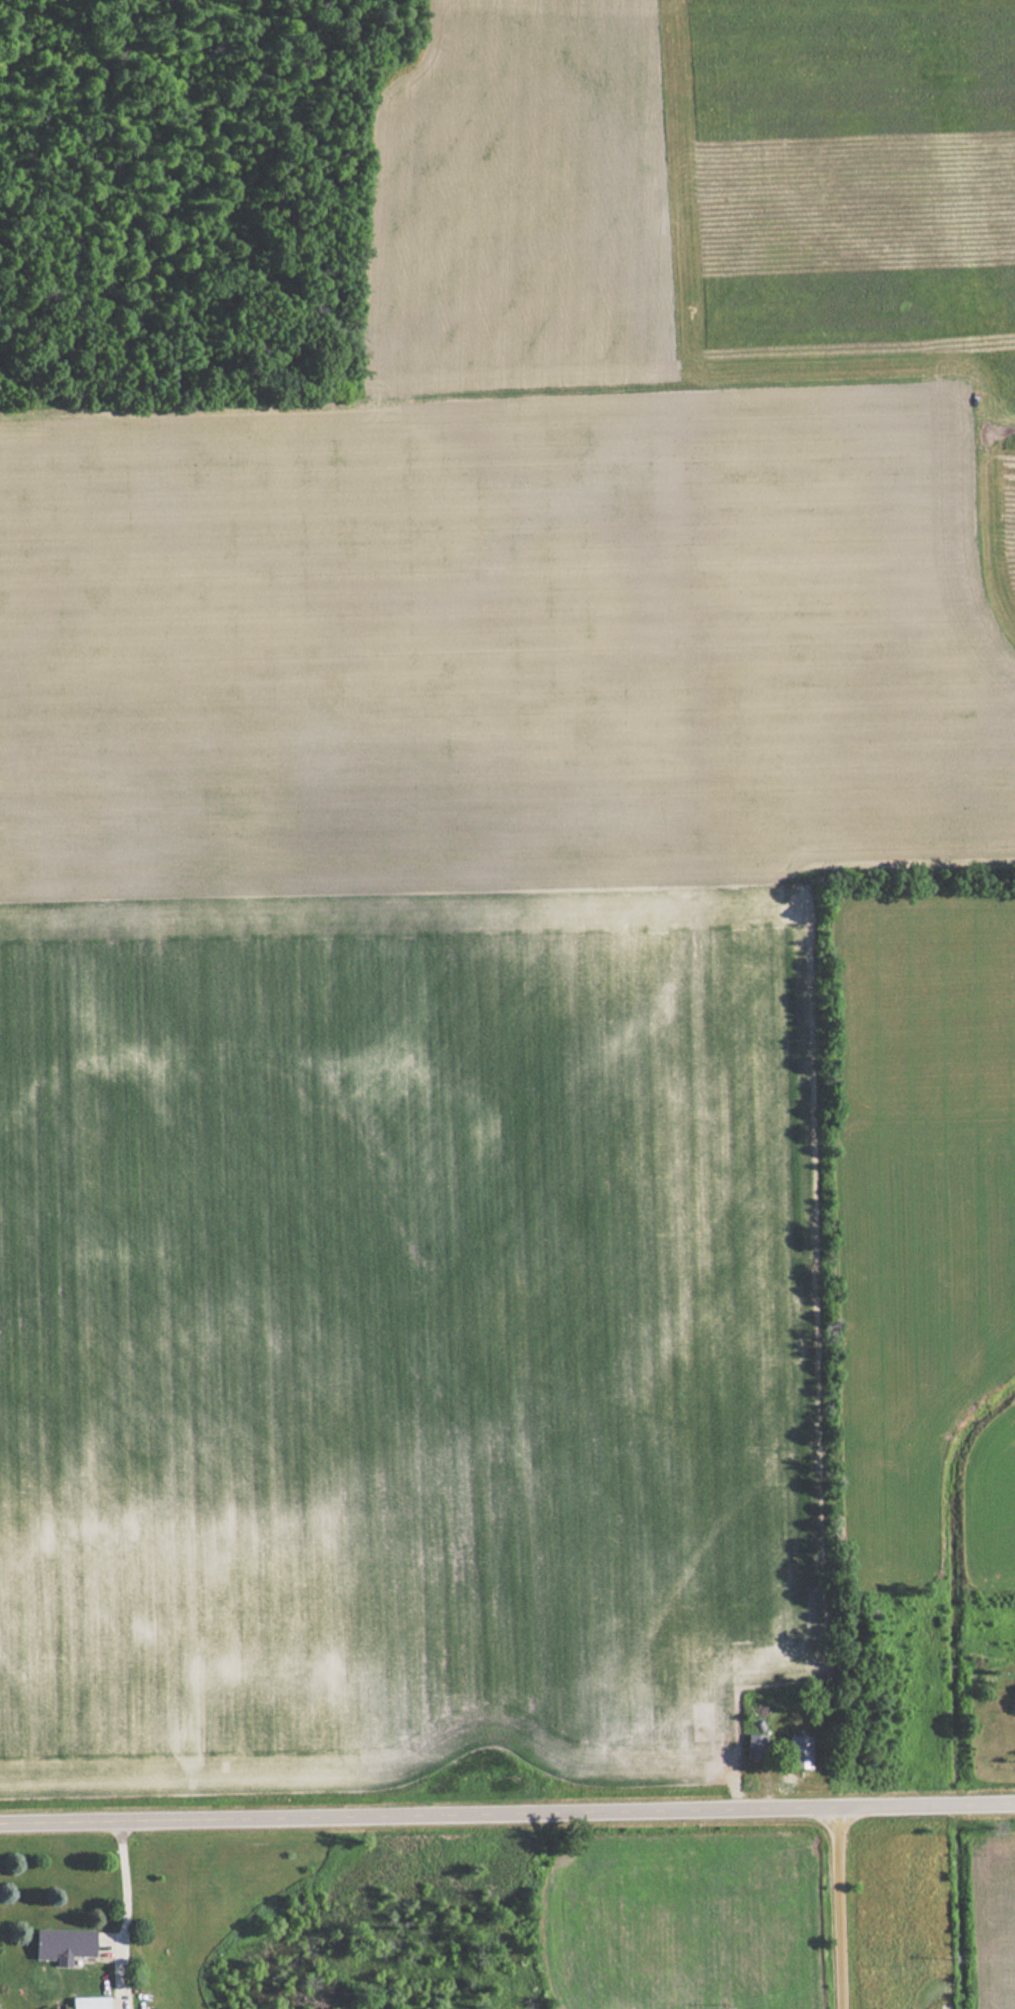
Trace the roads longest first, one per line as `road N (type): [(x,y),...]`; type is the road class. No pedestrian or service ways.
road 1 (residential): [(0,1831),(1014,1810)]
road 2 (residential): [(846,2008),(840,1813)]

